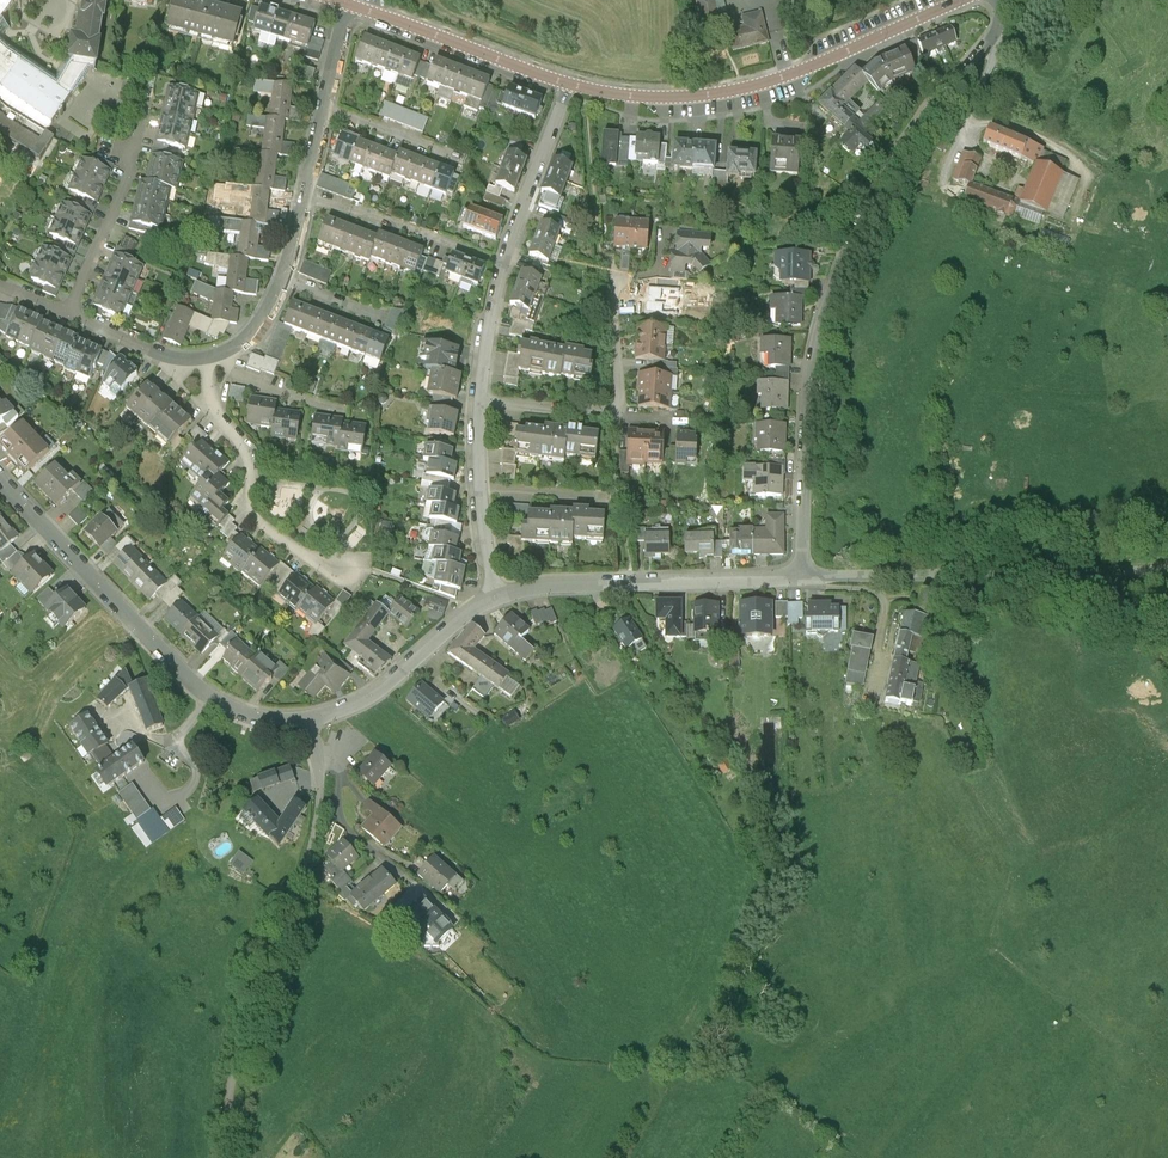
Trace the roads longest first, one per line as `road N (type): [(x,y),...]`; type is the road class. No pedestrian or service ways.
road 1 (residential): [(990,0),(999,30),(893,173),(819,346),(806,432),(801,589)]
road 2 (unclassified): [(306,730),(321,790),(312,872),(261,1024),(232,1157)]
road 3 (residential): [(974,0),(741,94),(676,102),(569,89)]
road 4 (residential): [(0,487),(196,696),(258,729),(306,730)]
road 5 (unclassified): [(801,589),(1167,594)]
road 6 (residential): [(480,411),(615,420),(622,407),(612,289),(657,280)]
road 7 (residential): [(496,608),(556,596),(801,589)]
road 8 (residential): [(207,365),(210,415),(251,467),(260,529),(320,577),(345,582)]
road 9 (residential): [(569,89),(346,8)]
road 10 (residential): [(70,323),(130,184),(149,103)]
road 11 (residential): [(306,730),(375,704),(496,608)]
road 12 (residential): [(305,206),(368,219),(504,272)]
road 13 (residential): [(480,411),(480,499),(496,608)]
road 14 (residential): [(569,89),(504,272)]
road 15 (residential): [(324,111),(460,163)]
road 16 (residential): [(504,272),(480,411)]
road 17 (residential): [(220,363),(247,387),(340,418)]

